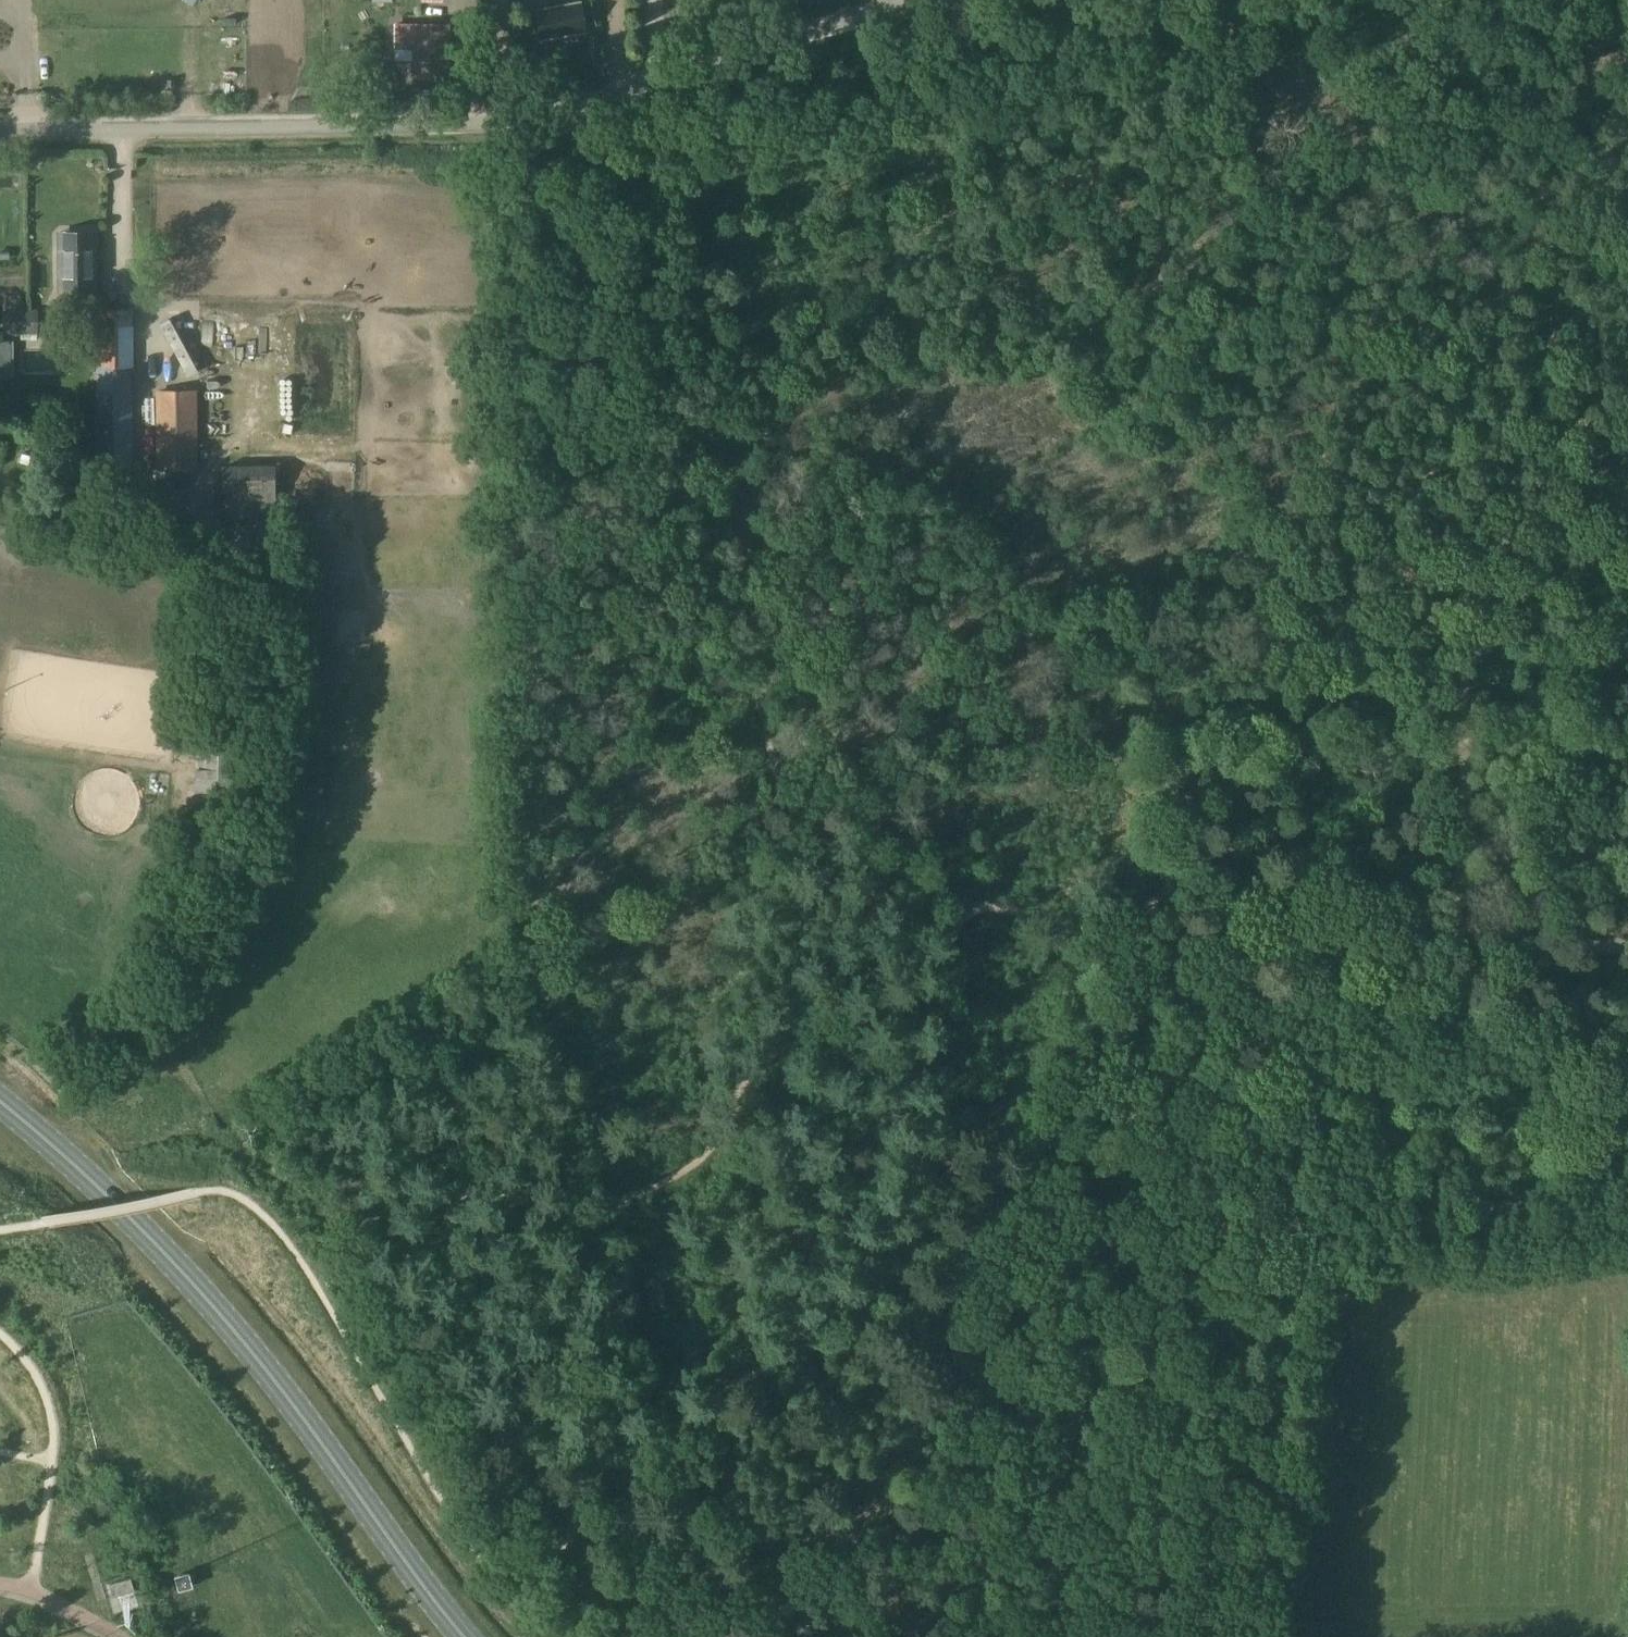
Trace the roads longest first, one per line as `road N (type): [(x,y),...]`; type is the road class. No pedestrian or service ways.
road 1 (unclassified): [(0,131),(504,124),(910,0)]
road 2 (secondary): [(465,1636),(247,1342),(55,1144),(0,1099)]
road 3 (track): [(501,0),(504,124)]

